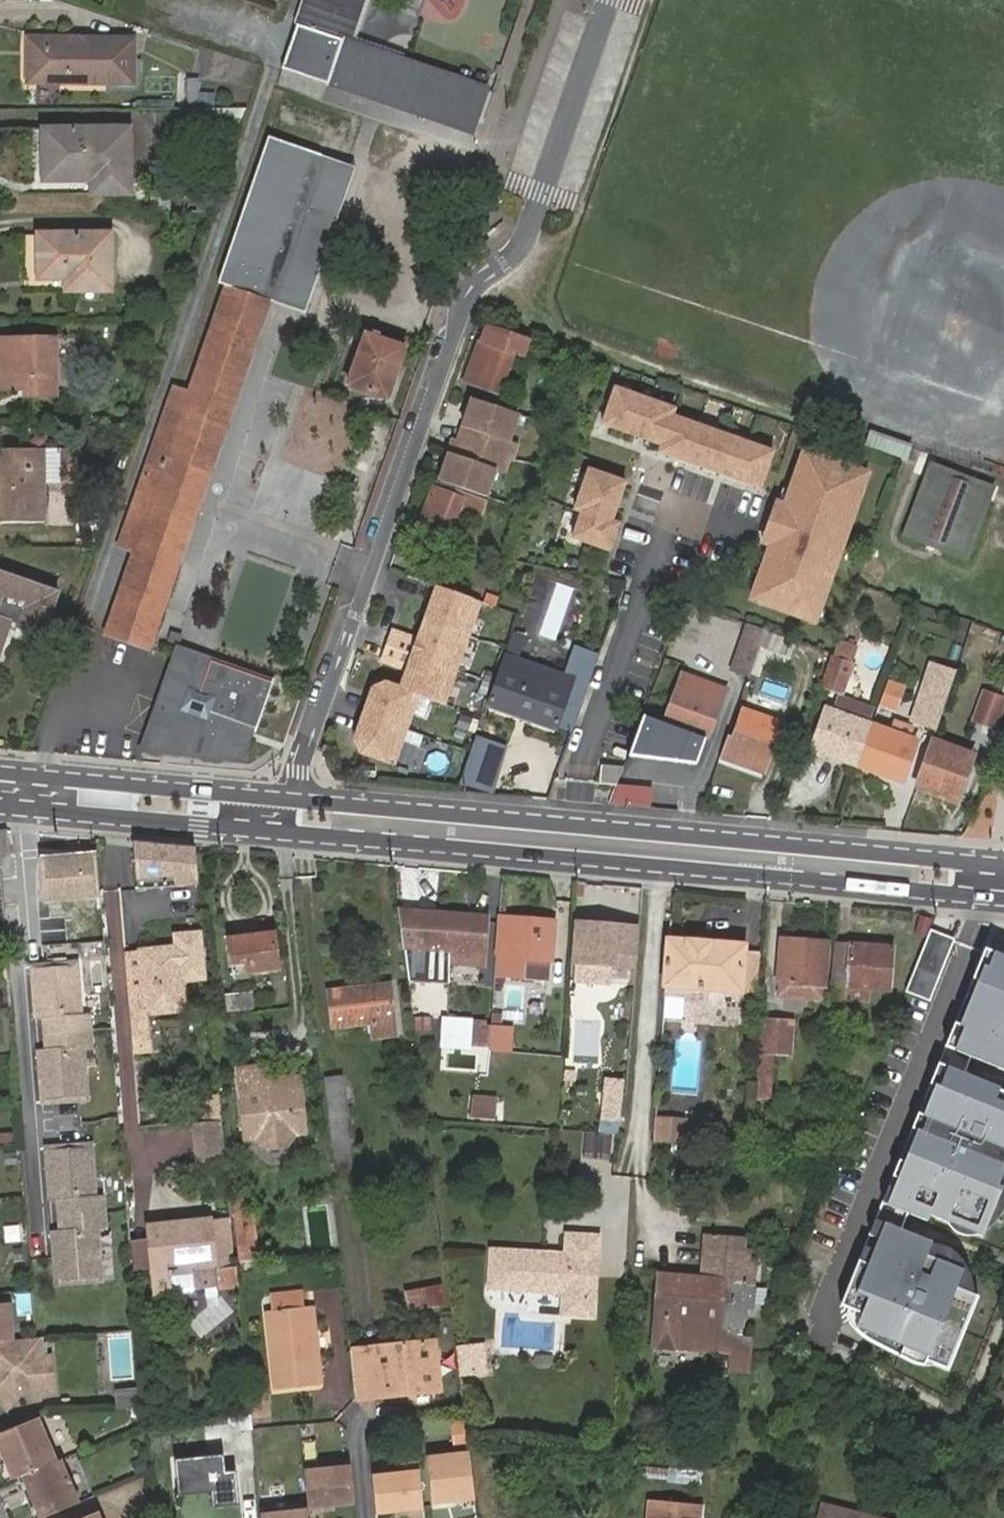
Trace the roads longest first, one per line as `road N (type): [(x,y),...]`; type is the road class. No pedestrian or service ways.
road 1 (residential): [(291,800),(464,310),(477,285),(527,240),(609,0)]
road 2 (secondary): [(285,832),(1003,899)]
road 3 (secondary): [(1003,865),(291,800)]
road 4 (secondary): [(291,800),(0,772)]
road 5 (secondary): [(0,806),(285,832)]

